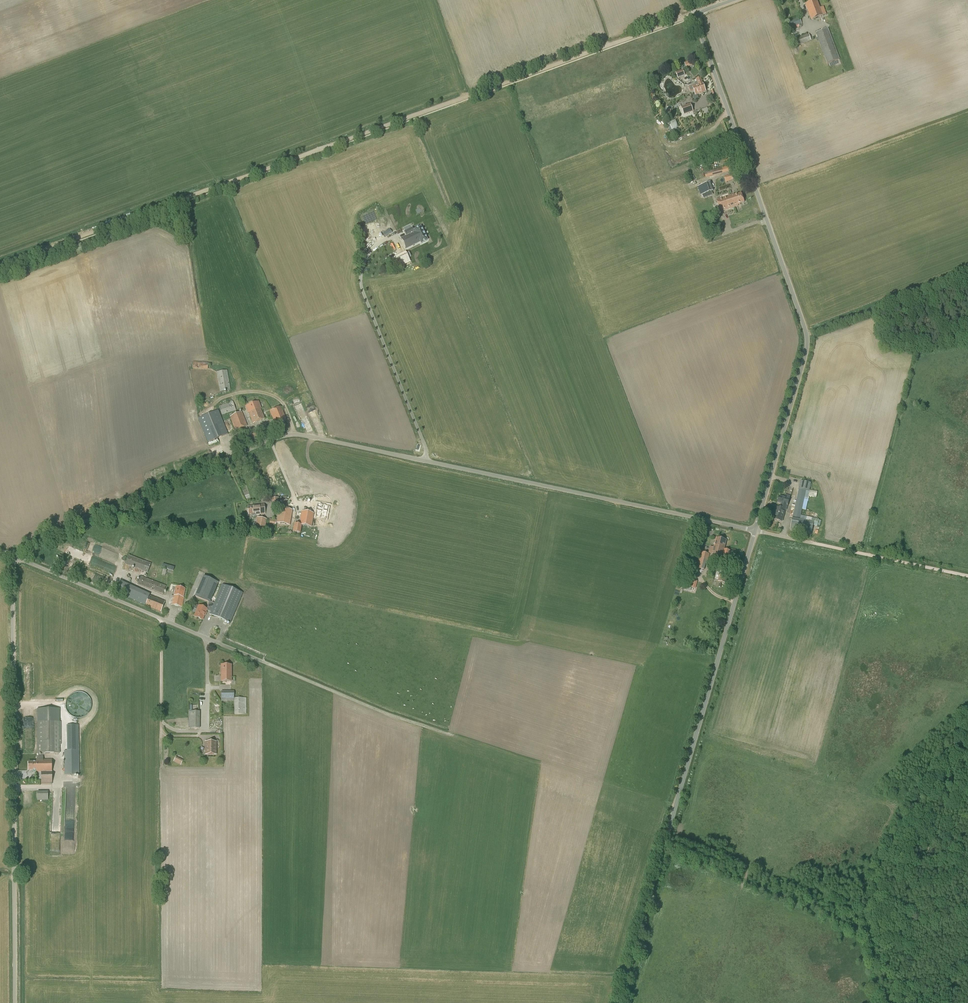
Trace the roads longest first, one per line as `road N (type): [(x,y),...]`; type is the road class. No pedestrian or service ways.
road 1 (unclassified): [(13,555),(288,435),(755,531)]
road 2 (track): [(0,266),(694,14)]
road 3 (tertiary): [(755,531),(807,326),(694,14),(733,0)]
road 4 (tertiary): [(618,1002),(755,531)]
road 5 (unclassified): [(16,1002),(13,555)]
road 6 (unclassified): [(266,663),(13,555)]
road 7 (track): [(266,663),(453,735)]
road 8 (track): [(967,274),(807,334)]

